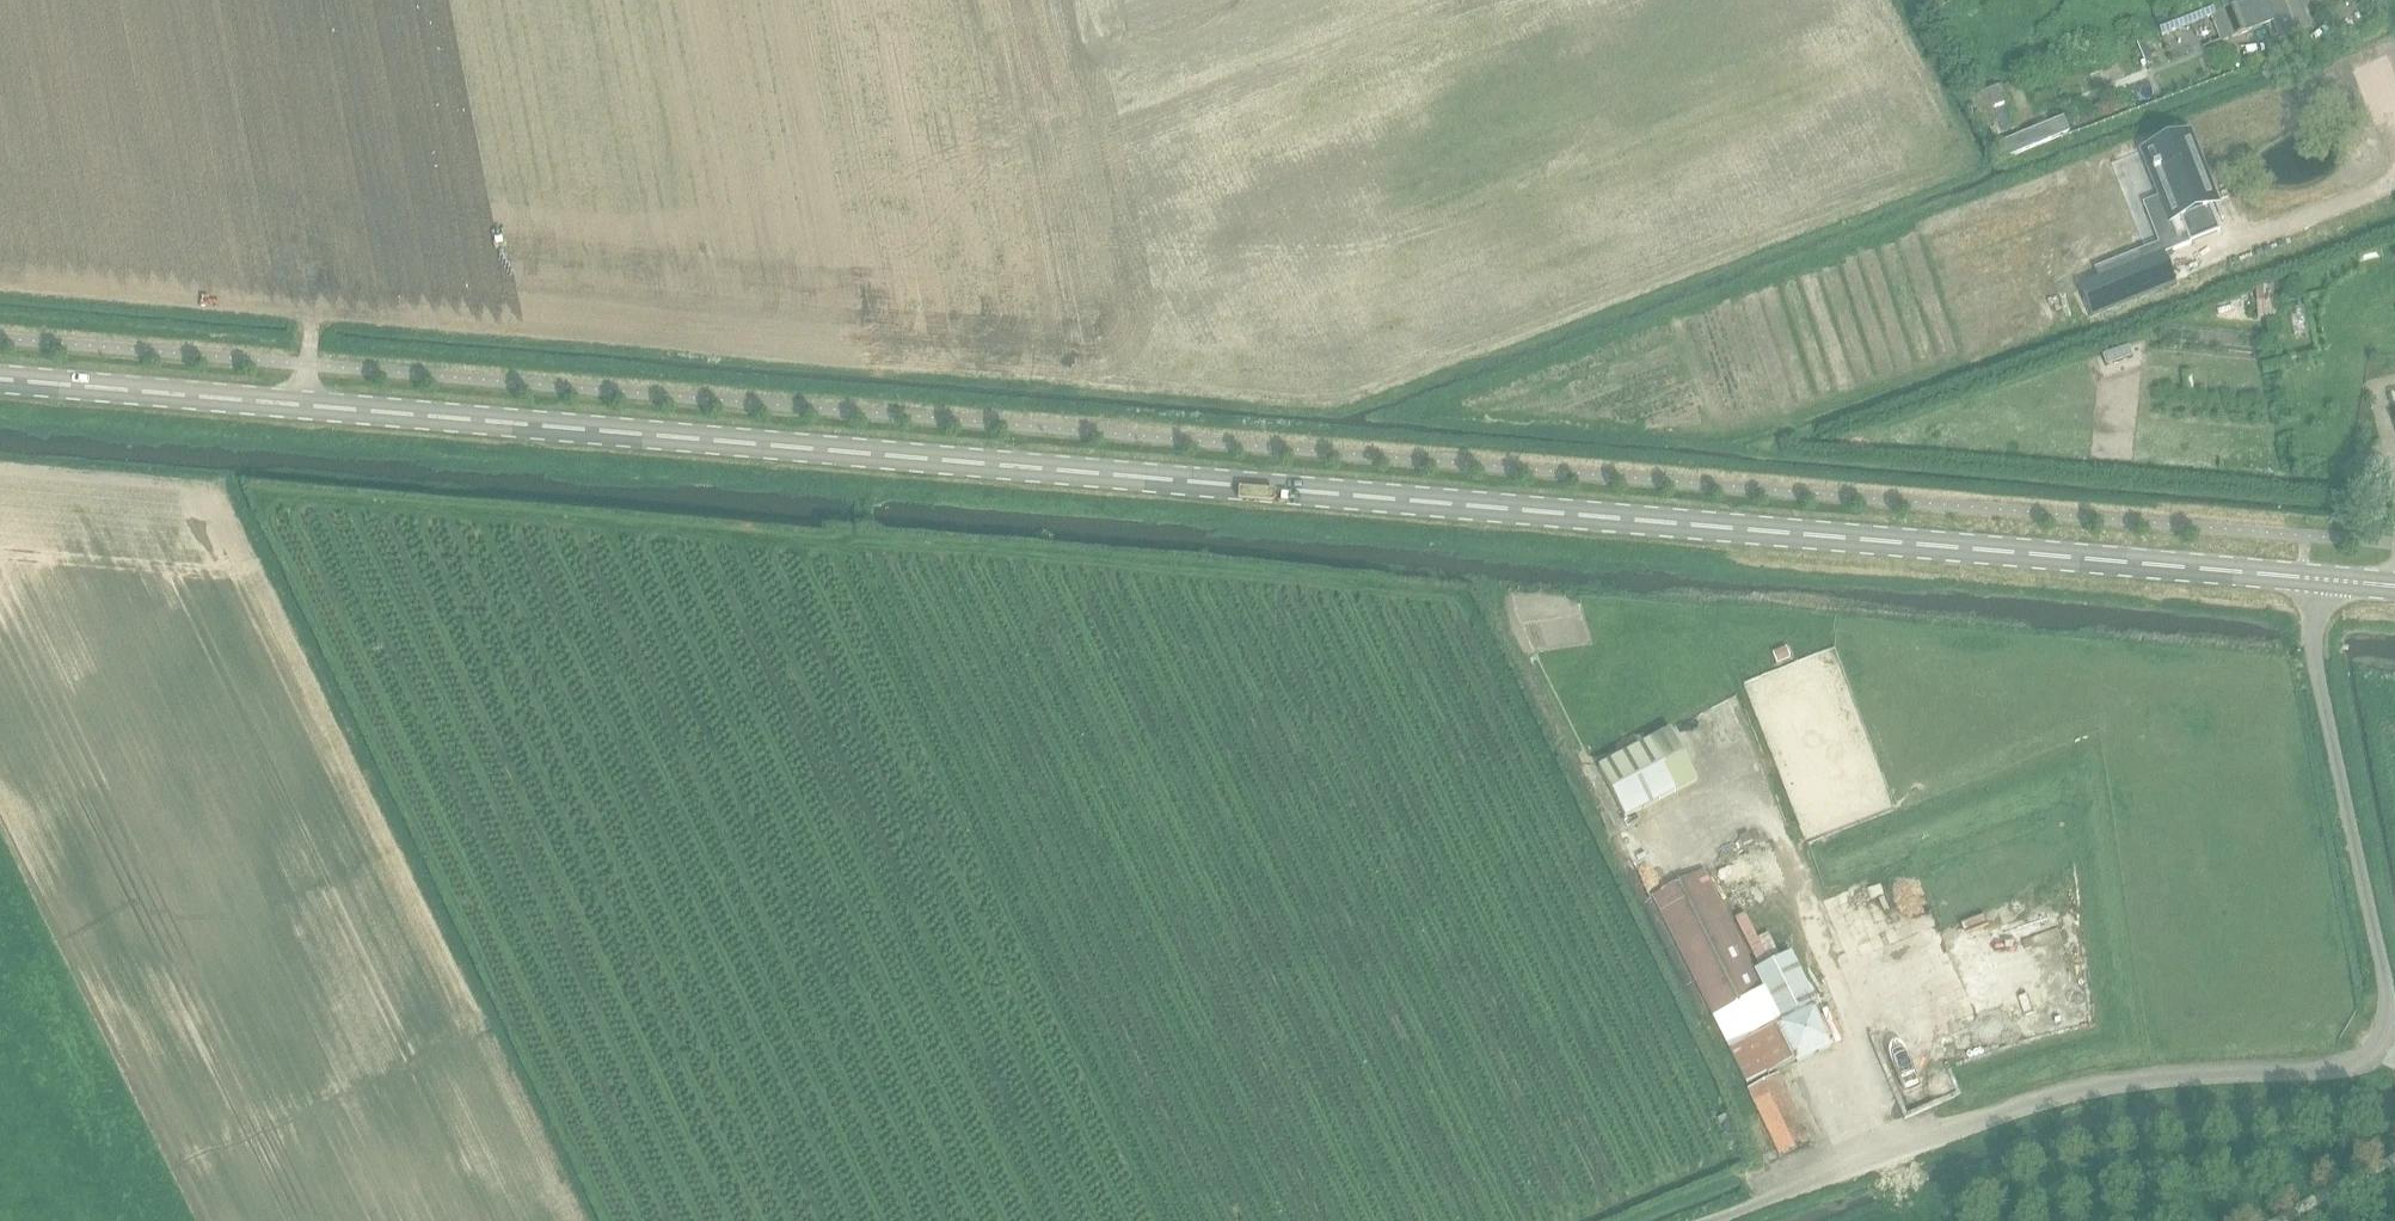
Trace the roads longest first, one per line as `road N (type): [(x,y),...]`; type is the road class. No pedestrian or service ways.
road 1 (secondary): [(2304,582),(0,382)]
road 2 (unclassified): [(1710,1220),(2070,1091),(2148,1078),(2338,1069),(2381,1047),(2391,1027),(2389,996),(2331,744),(2304,582)]

